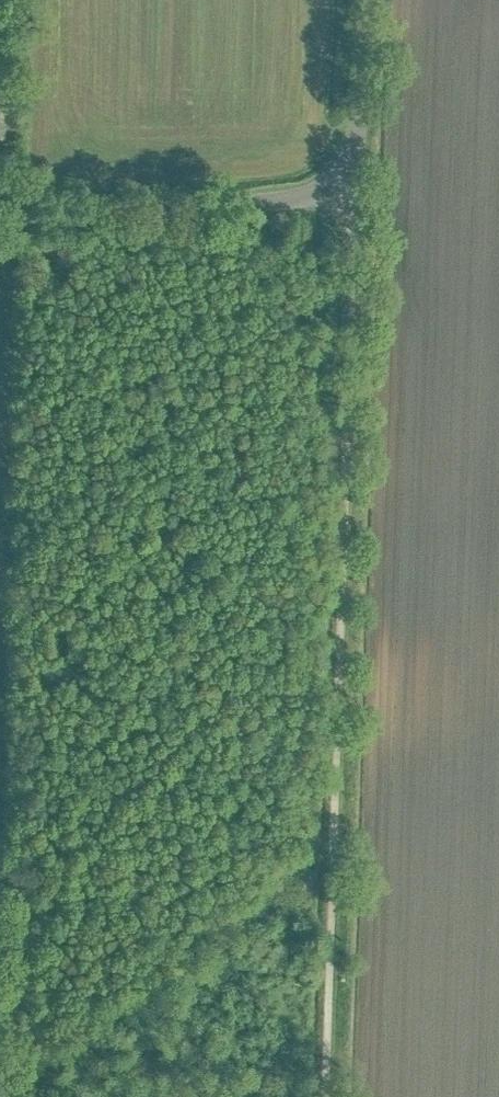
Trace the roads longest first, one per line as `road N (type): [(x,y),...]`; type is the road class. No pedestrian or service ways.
road 1 (unclassified): [(0,213),(159,211),(356,188),(362,0)]

